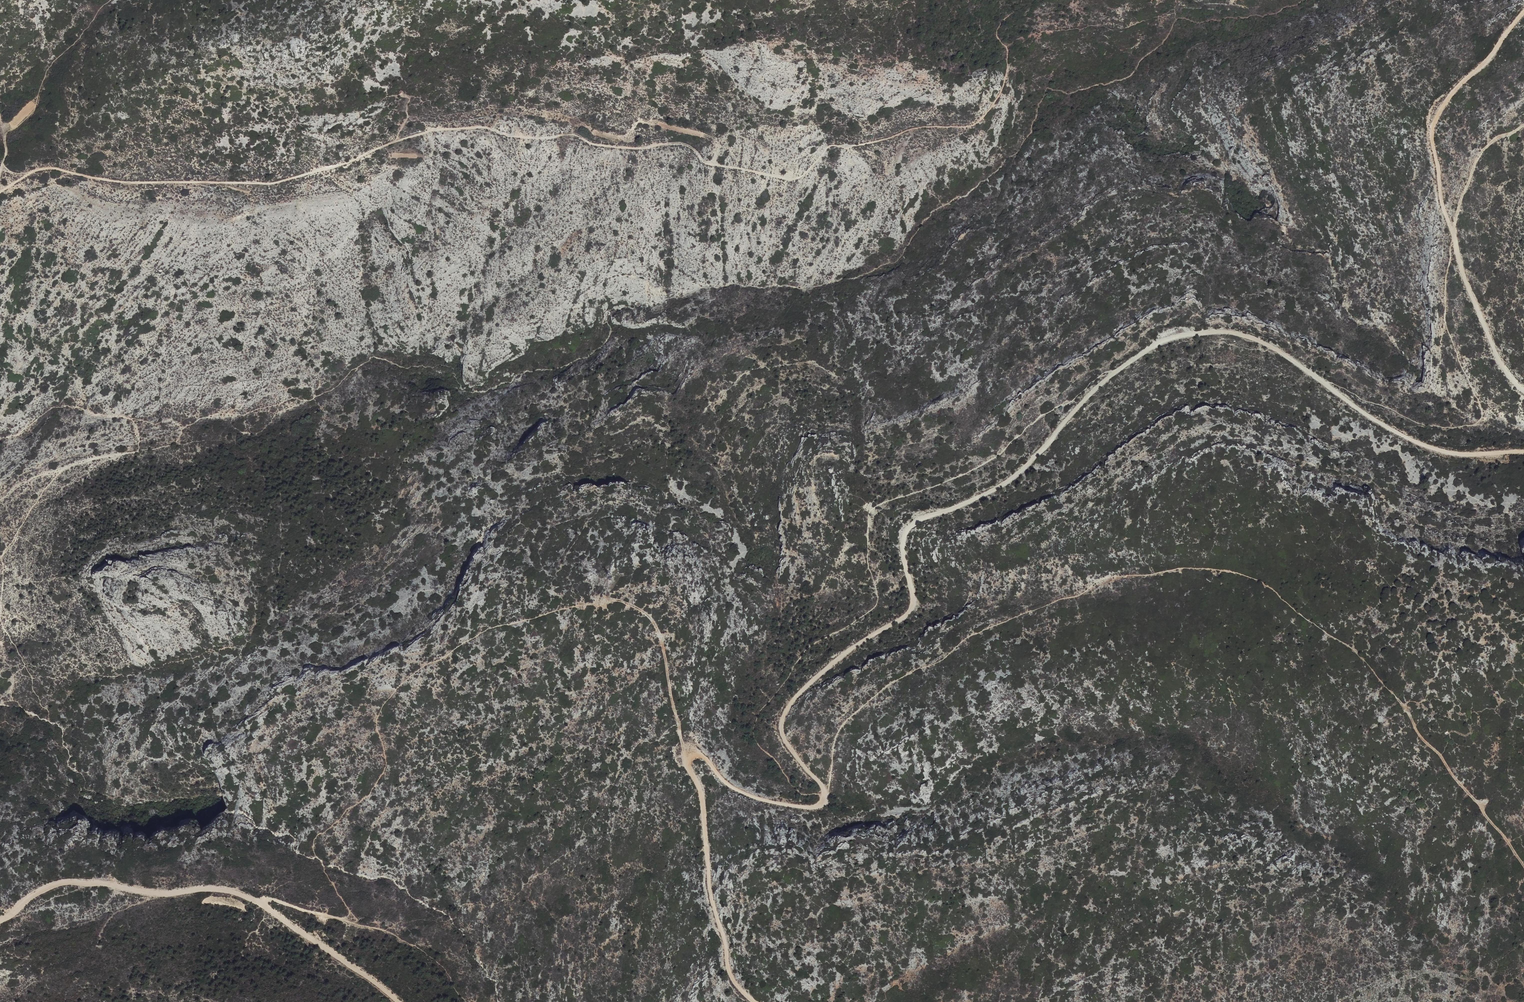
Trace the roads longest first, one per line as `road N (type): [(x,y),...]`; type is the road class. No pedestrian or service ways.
road 1 (track): [(752,1001),(728,980),(704,797),(686,751),(698,752),(734,790),(760,801),(819,806),(820,784),(789,746),(782,719),(807,686),(910,608),(915,594),(904,556),(915,520),(1019,475),(1125,366),(1188,331),(1239,336),(1292,354),(1410,439),(1455,454),(1523,450)]
road 2 (track): [(0,193),(48,169),(121,182),(272,184),(431,131),(476,128),(577,135),(602,147),(678,143),(703,162),(795,179),(833,145),(978,123),(1000,95),(1007,66)]
road 3 (track): [(0,921),(64,882),(147,894),(229,891),(261,904),(399,1001)]
road 4 (track): [(1523,387),(1496,356),(1464,278),(1431,139),(1437,110),(1489,60),(1523,11)]
road 5 (track): [(686,751),(652,619),(617,600)]
road 6 (track): [(1454,233),(1478,157),(1523,125)]

